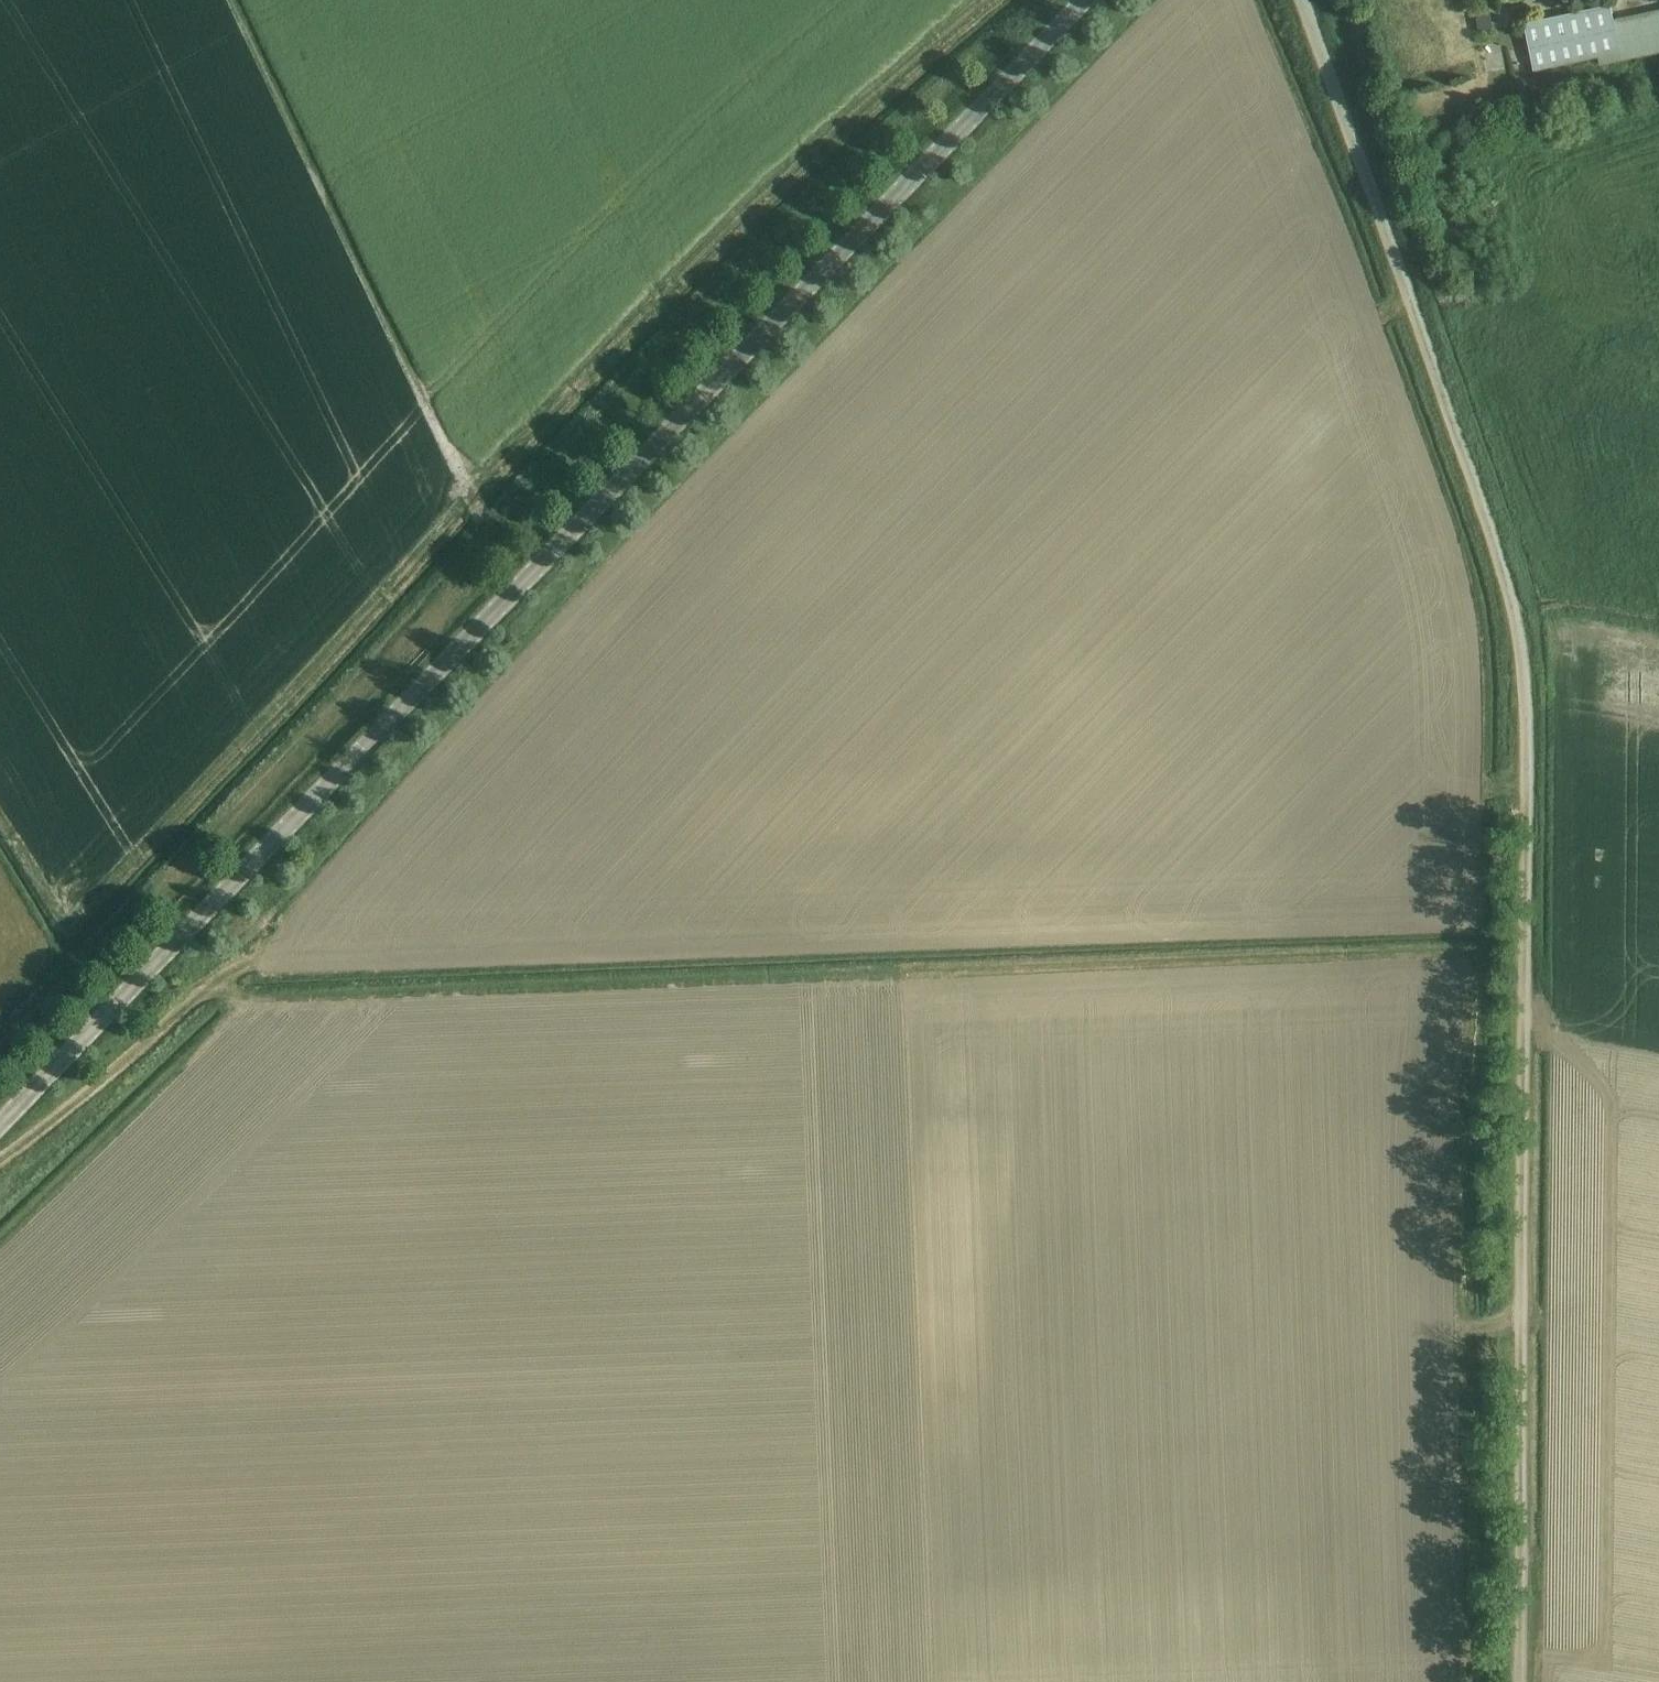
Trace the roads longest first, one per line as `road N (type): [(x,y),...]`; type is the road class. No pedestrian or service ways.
road 1 (unclassified): [(1504,1681),(1514,1183),(1501,594),(1470,456),(1297,0)]
road 2 (unclassified): [(0,1074),(1049,0)]

